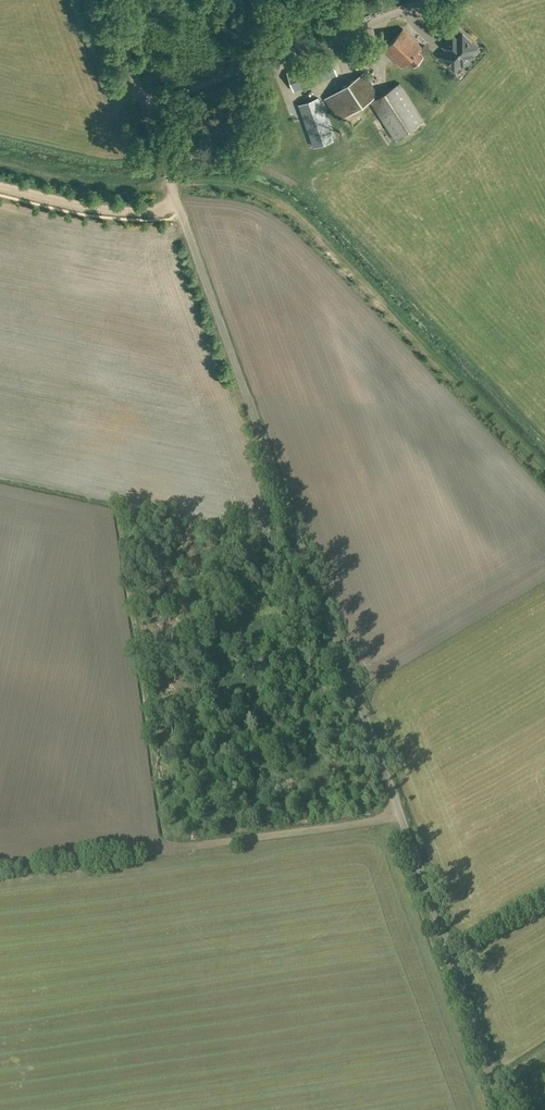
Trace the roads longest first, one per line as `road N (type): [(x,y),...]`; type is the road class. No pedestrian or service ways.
road 1 (unclassified): [(504,1109),(144,106)]
road 2 (track): [(0,164),(118,188),(231,185),(284,206),(544,475)]
road 3 (track): [(0,867),(398,821)]
road 4 (unclassified): [(144,106),(361,27)]
road 5 (track): [(178,205),(96,210),(0,187)]
road 6 (track): [(0,136),(162,157)]
road 7 (track): [(298,181),(232,160),(162,157)]

